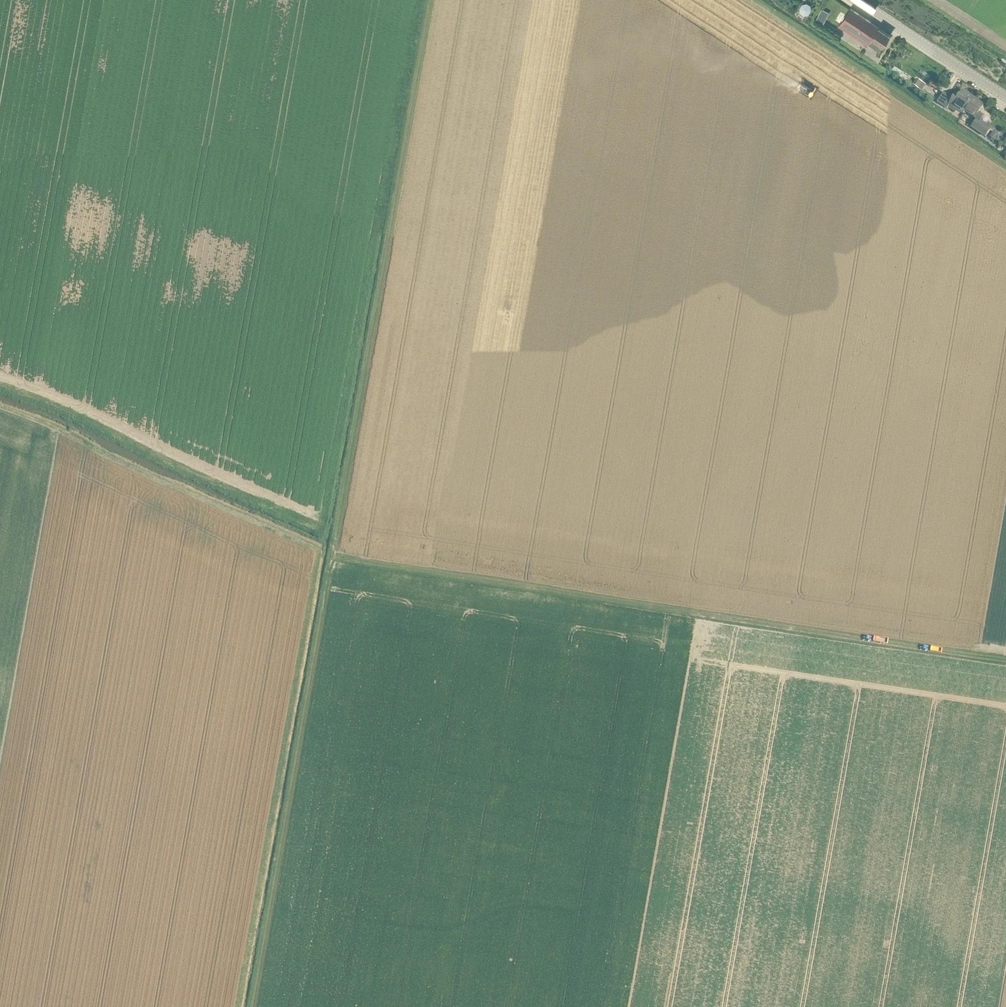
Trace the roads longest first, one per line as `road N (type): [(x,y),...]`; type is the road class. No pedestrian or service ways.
road 1 (tertiary): [(1005,99),(849,0)]

